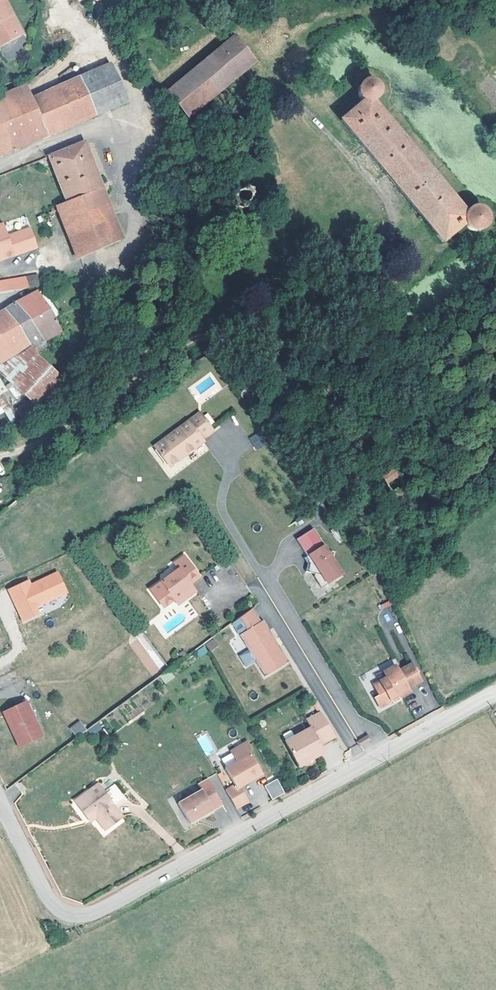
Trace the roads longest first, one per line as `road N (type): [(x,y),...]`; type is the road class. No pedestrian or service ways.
road 1 (tertiary): [(495,692),(86,915),(53,904),(0,800)]

